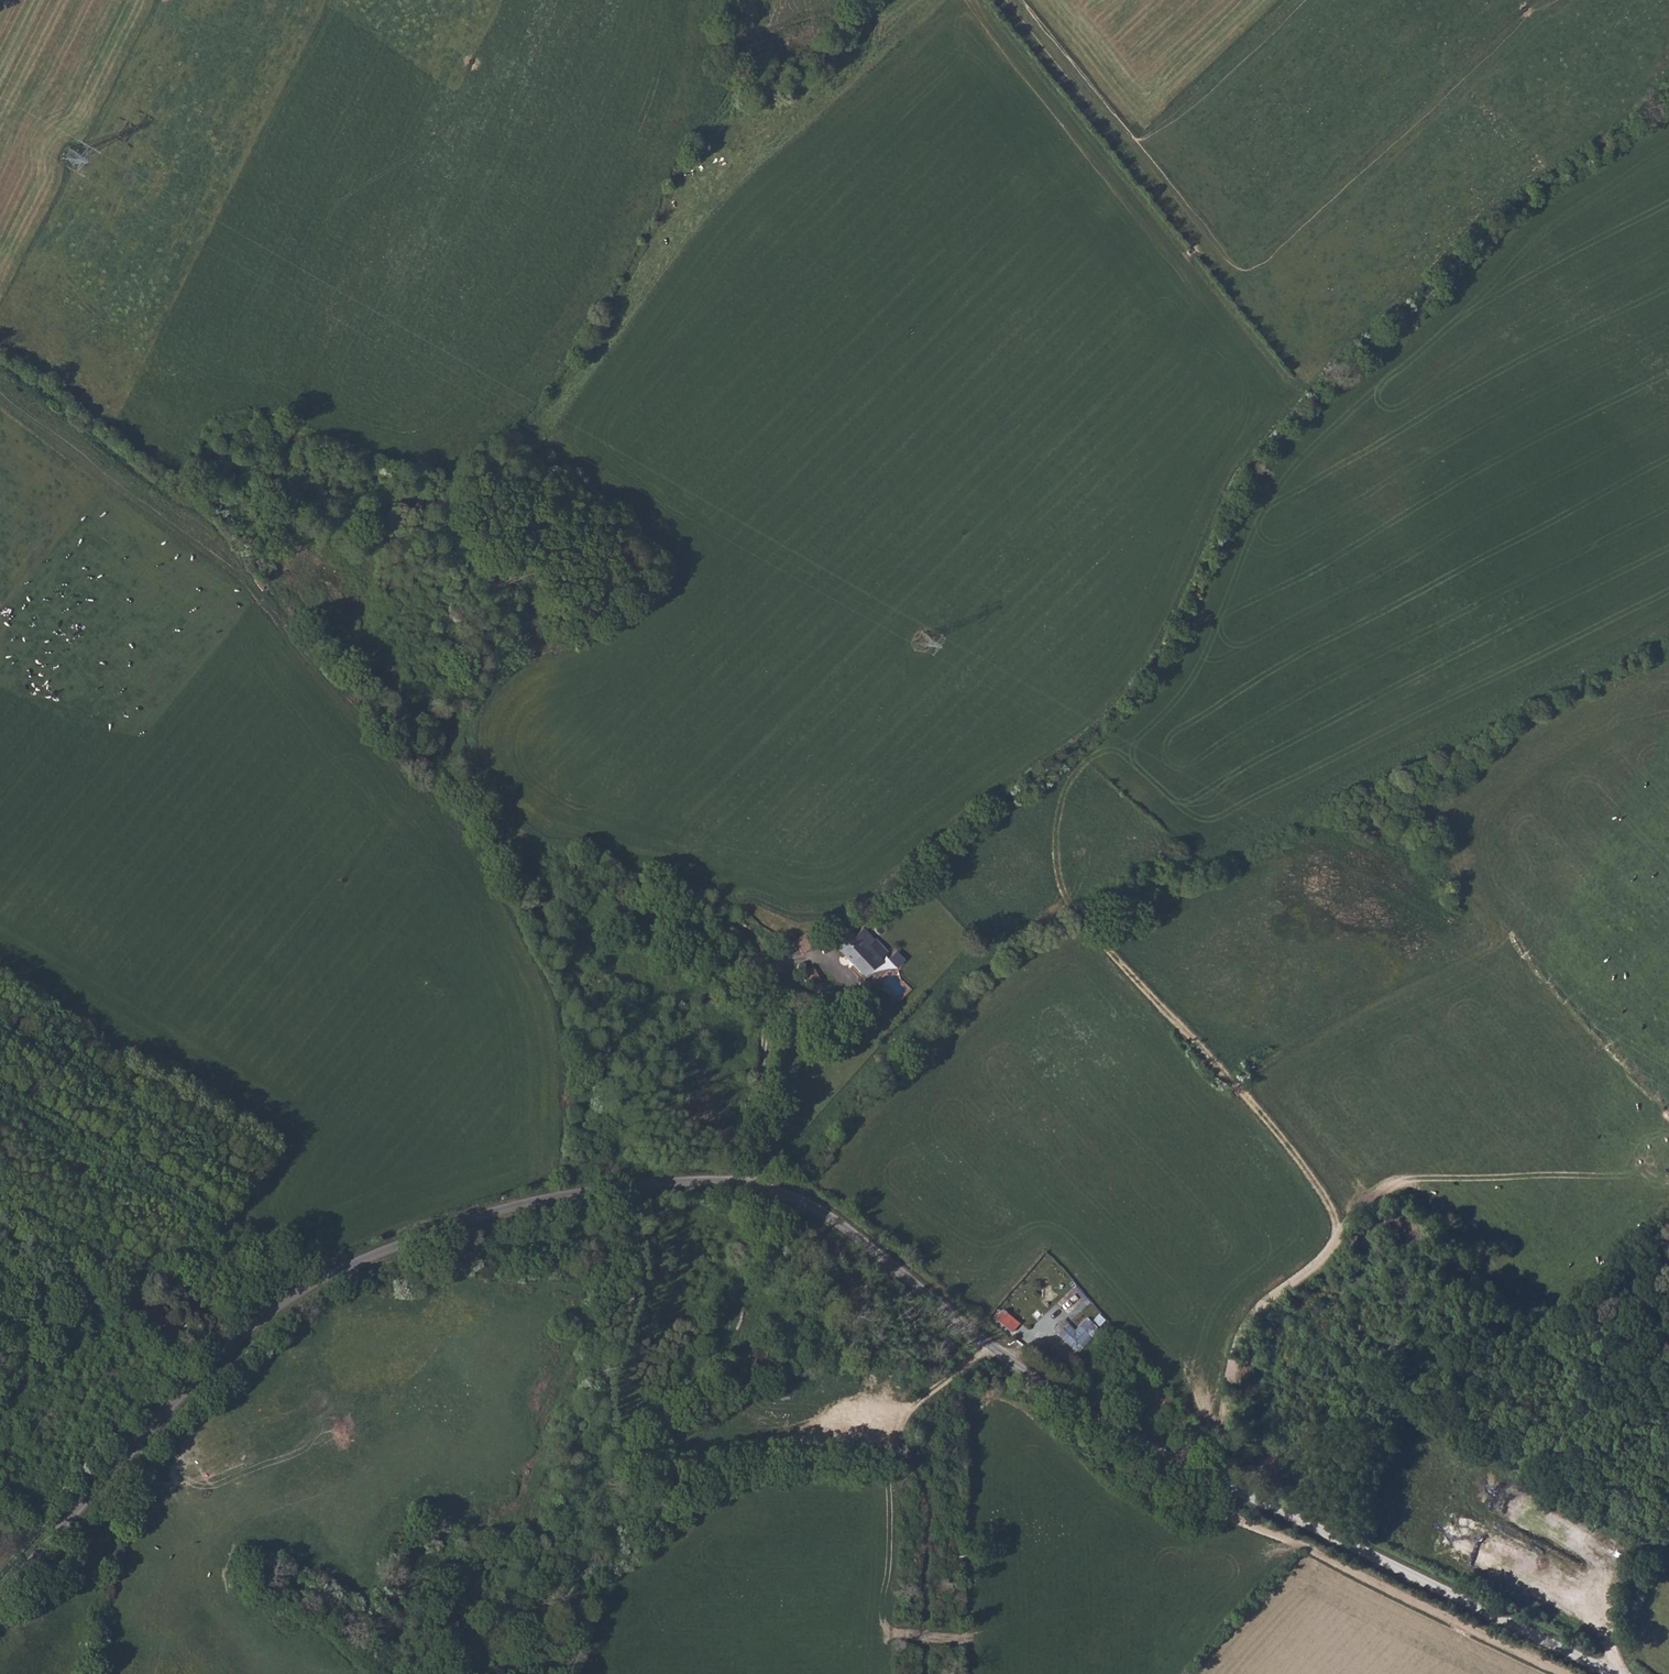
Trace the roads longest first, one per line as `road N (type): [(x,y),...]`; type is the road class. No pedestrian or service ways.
road 1 (unclassified): [(0,1598),(280,1302),(363,1259),(499,1210),(573,1191),(700,1178),(749,1182),(809,1204),(1081,1411),(1612,1673)]
road 2 (track): [(682,891),(537,885),(497,849),(369,672),(168,480),(0,387)]
road 3 (track): [(1183,1463),(1262,1308),(1330,1248),(1328,1204),(1273,1131),(1071,919)]
road 4 (track): [(749,1182),(773,969),(761,947),(720,914)]
road 5 (track): [(1084,762),(1063,798),(1058,831),(1071,919)]
road 6 (track): [(1611,1673),(1668,1528)]

